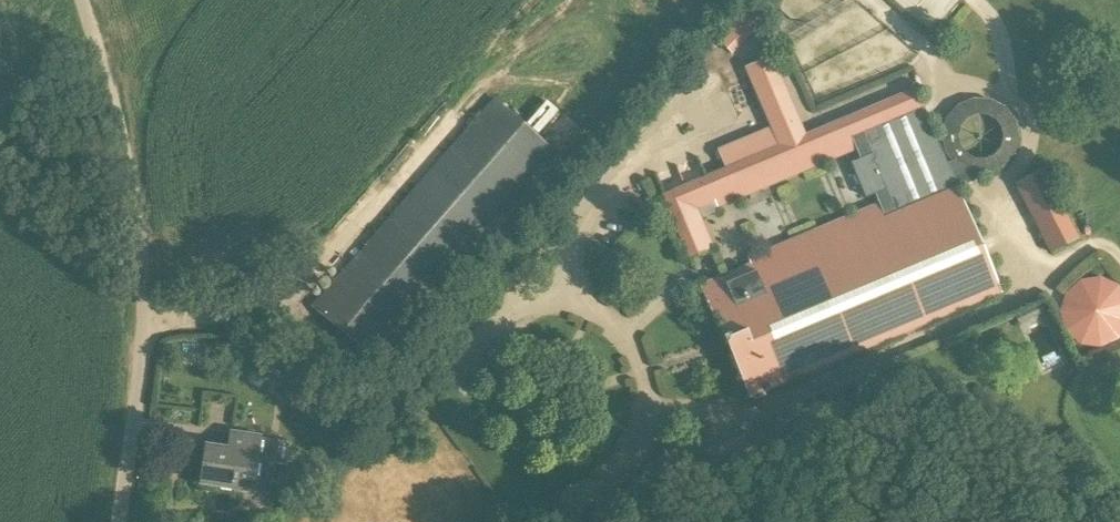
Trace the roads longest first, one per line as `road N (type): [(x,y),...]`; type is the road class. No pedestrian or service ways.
road 1 (unclassified): [(119,521),(144,256),(119,127),(146,43),(176,0)]

